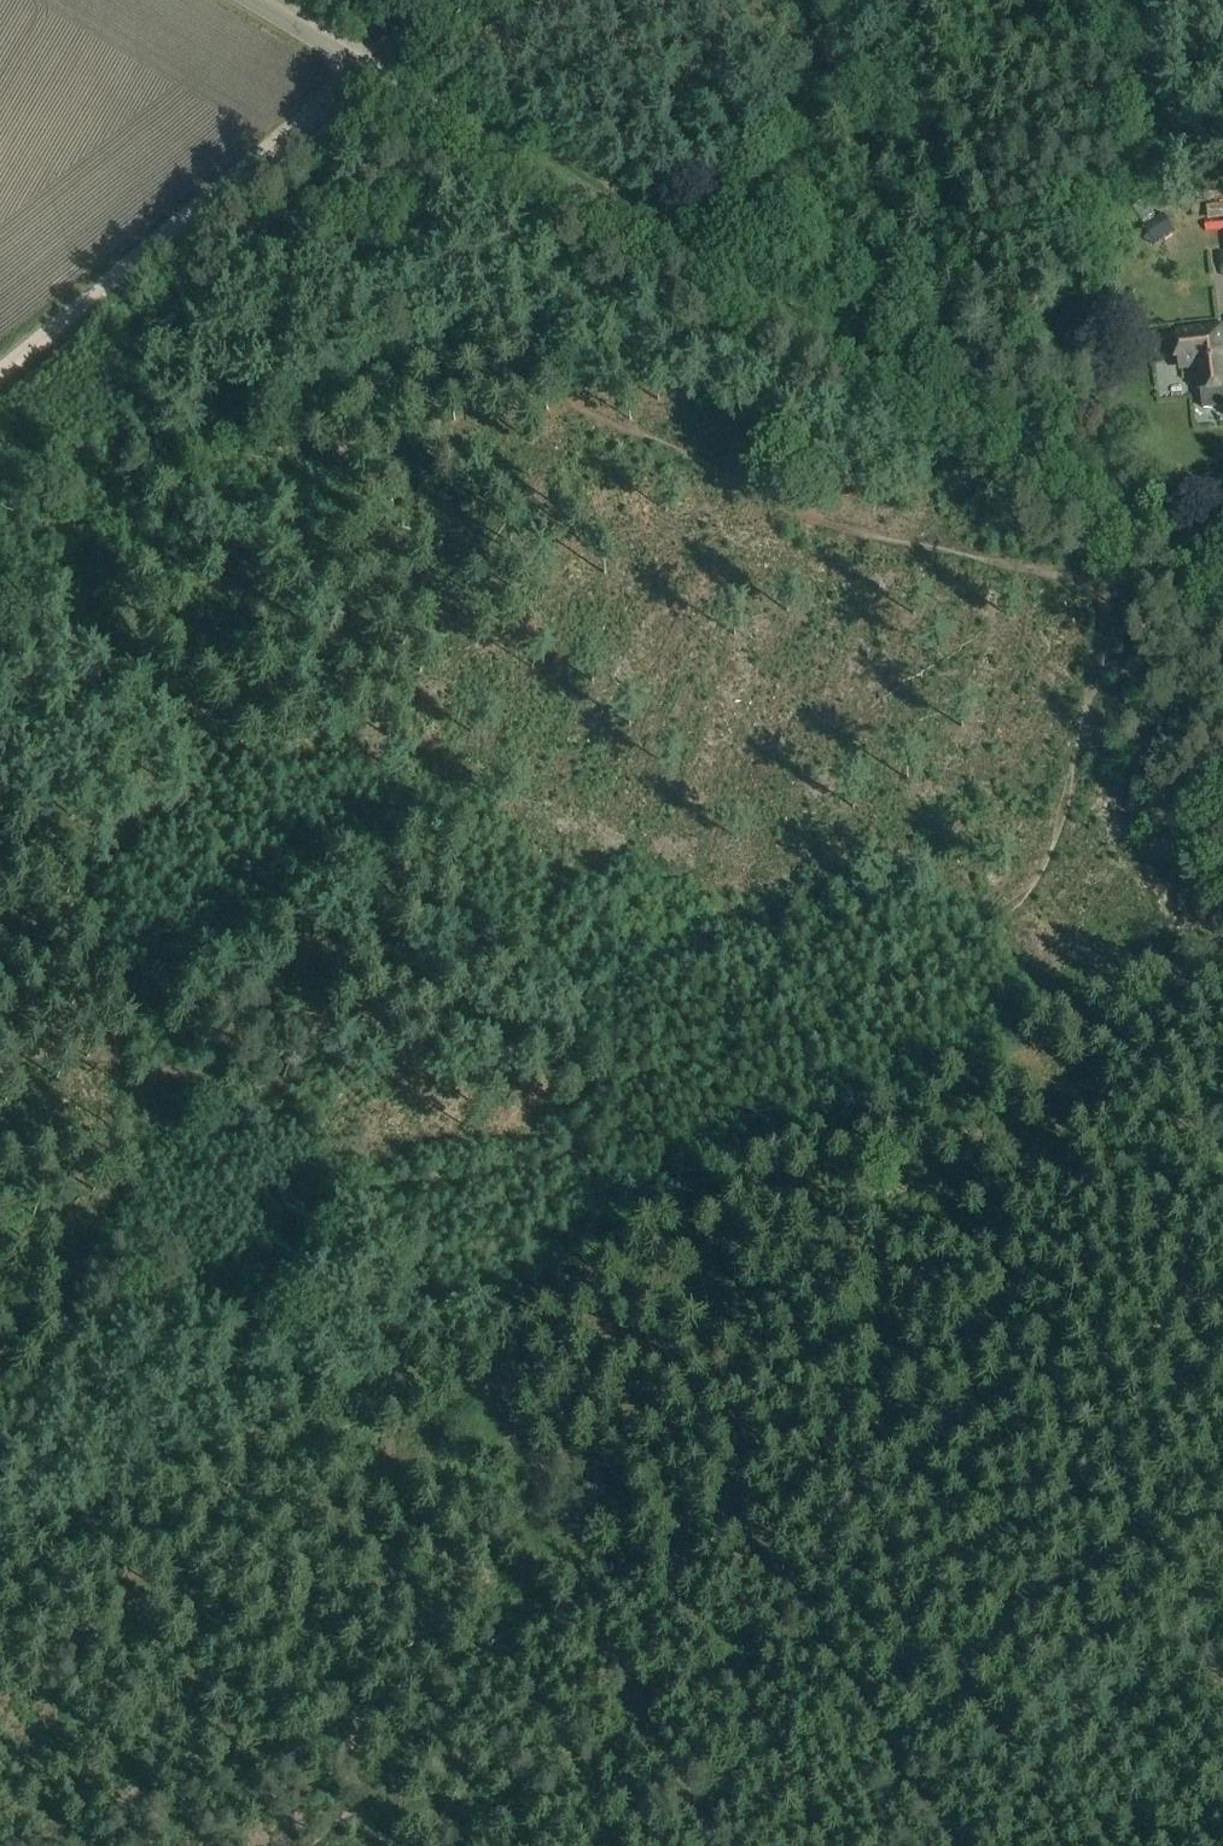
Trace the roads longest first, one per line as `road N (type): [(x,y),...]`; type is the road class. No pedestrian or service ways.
road 1 (unclassified): [(1222,679),(1150,552),(1108,512),(945,408),(253,0)]
road 2 (track): [(0,368),(367,68)]

